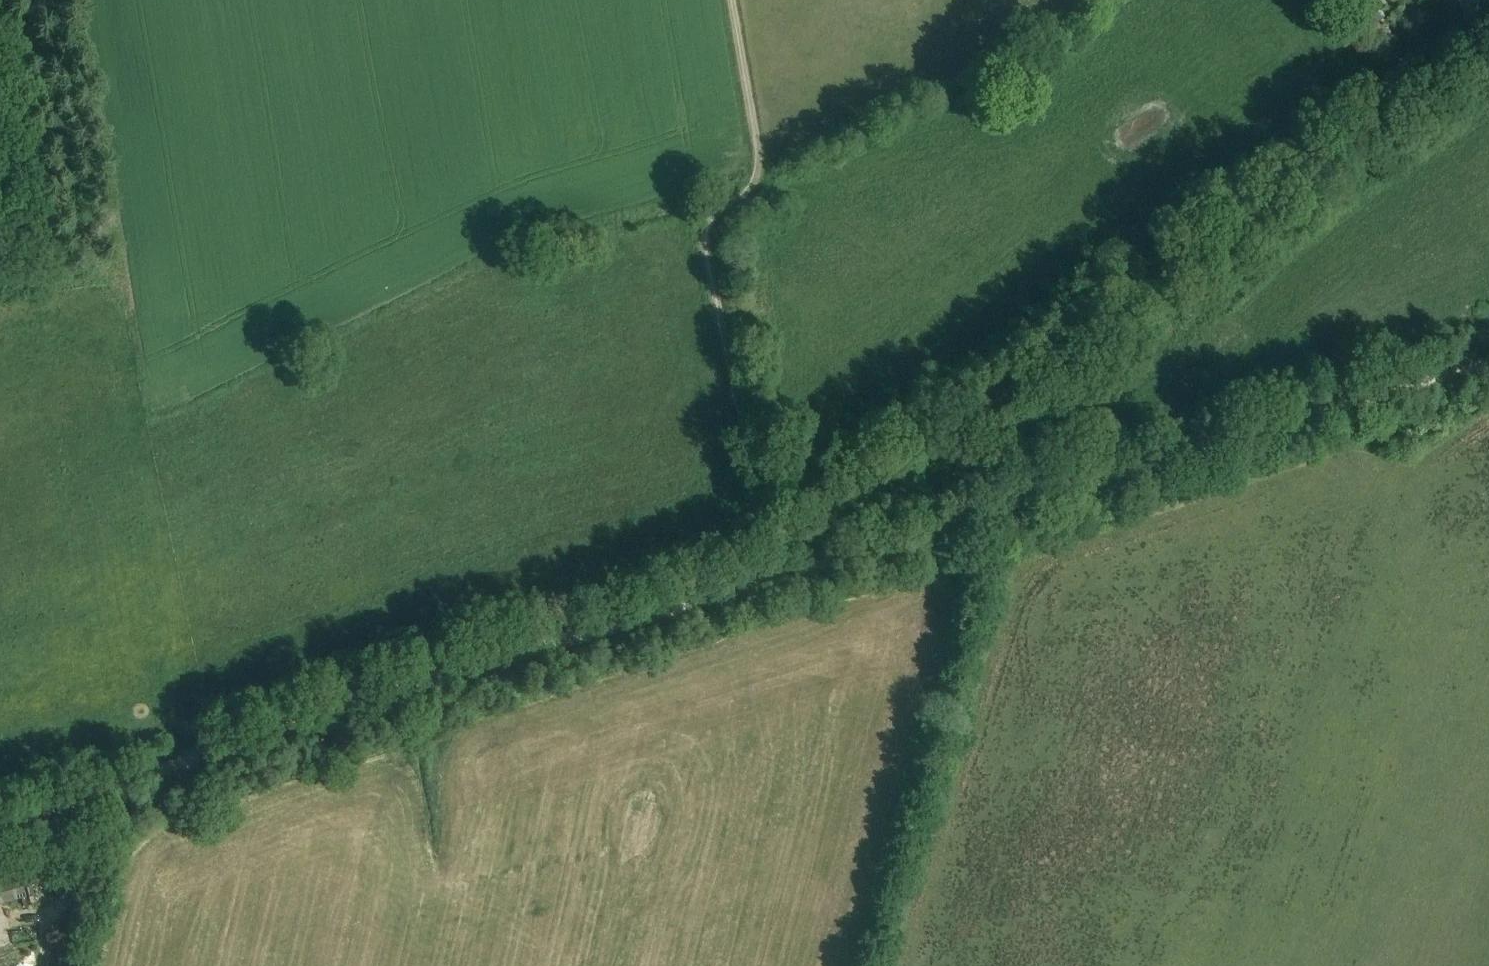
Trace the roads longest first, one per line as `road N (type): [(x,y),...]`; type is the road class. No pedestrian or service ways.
road 1 (track): [(1488,360),(0,825)]
road 2 (track): [(730,0),(755,157),(751,186),(708,222),(708,270),(756,479),(768,505),(821,566)]

